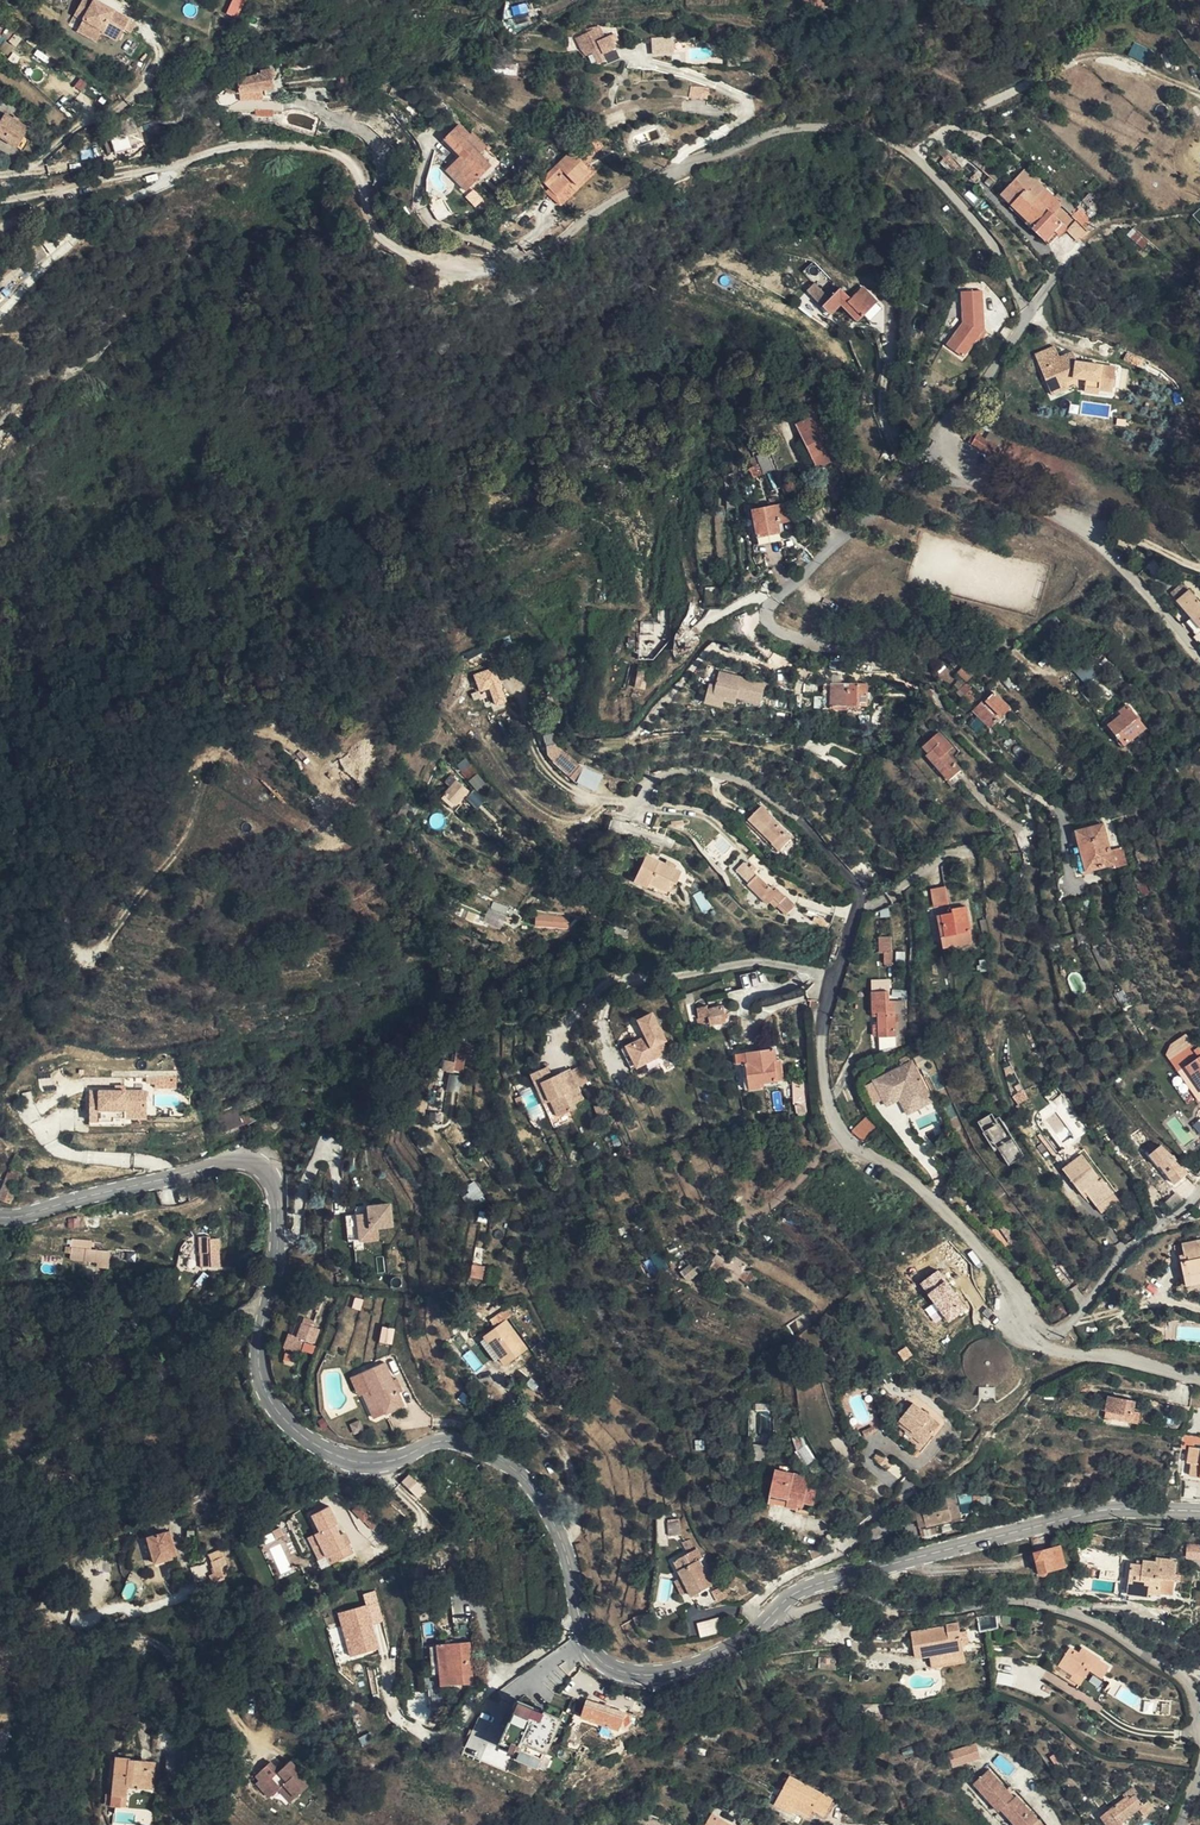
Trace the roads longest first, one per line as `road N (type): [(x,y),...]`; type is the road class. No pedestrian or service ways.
road 1 (unclassified): [(154,170),(275,145),(338,156),(352,170),(365,219),(402,255),(460,268),(509,260),(561,240),(687,161),(770,132),(838,124),(907,148),(996,253),(1024,310),(1021,333),(962,392),(949,450),(957,474)]
road 2 (secondary): [(0,1215),(227,1160),(262,1167),(273,1182),(278,1225),(260,1356),(269,1396),(287,1423),(338,1457),(370,1462),(452,1442),(500,1460),(537,1493),(559,1529),(586,1643),(617,1668),(683,1666),(762,1623)]
road 3 (residential): [(1199,1379),(1044,1345),(1027,1333),(1001,1278),(918,1189),(843,1139),(821,1040),(858,894),(819,838),(748,786),(686,772),(662,775),(629,816)]
road 4 (residential): [(775,1611),(784,1616),(848,1600),(1057,1610),(1097,1625),(1184,1680),(1199,1715)]
road 5 (secondary): [(775,1611),(812,1586),(1085,1513),(1199,1510)]
road 6 (residential): [(1199,660),(1092,539),(1052,511),(957,474)]
road 7 (residential): [(949,1427),(907,1493),(845,1548),(789,1575),(755,1603),(762,1623)]
road 8 (track): [(0,226),(58,193),(154,170)]

